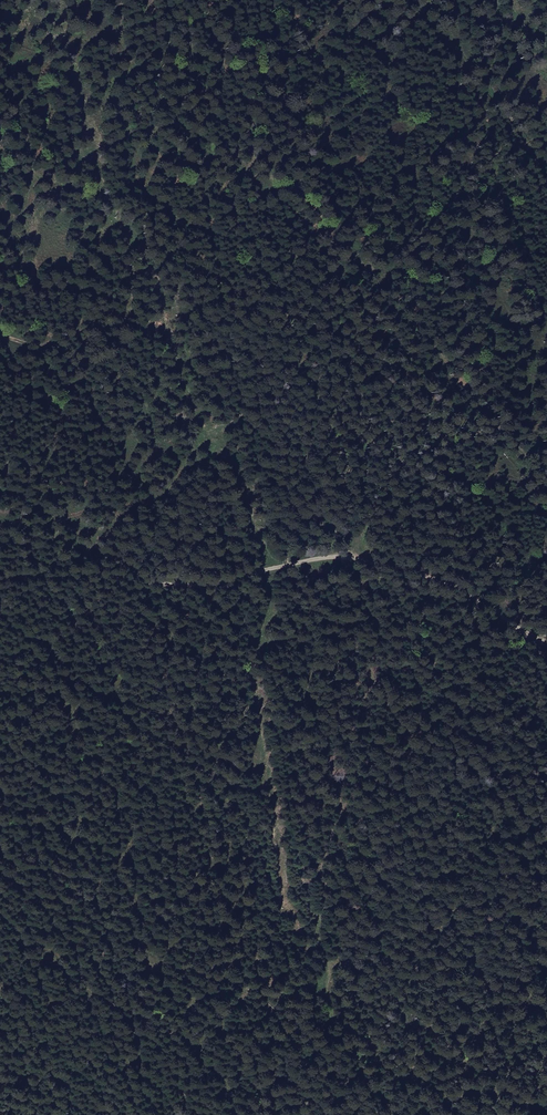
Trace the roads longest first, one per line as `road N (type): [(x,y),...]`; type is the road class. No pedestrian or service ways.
road 1 (track): [(0,563),(195,585),(311,558),(375,560),(466,591),(546,647)]
road 2 (track): [(430,0),(546,195)]

